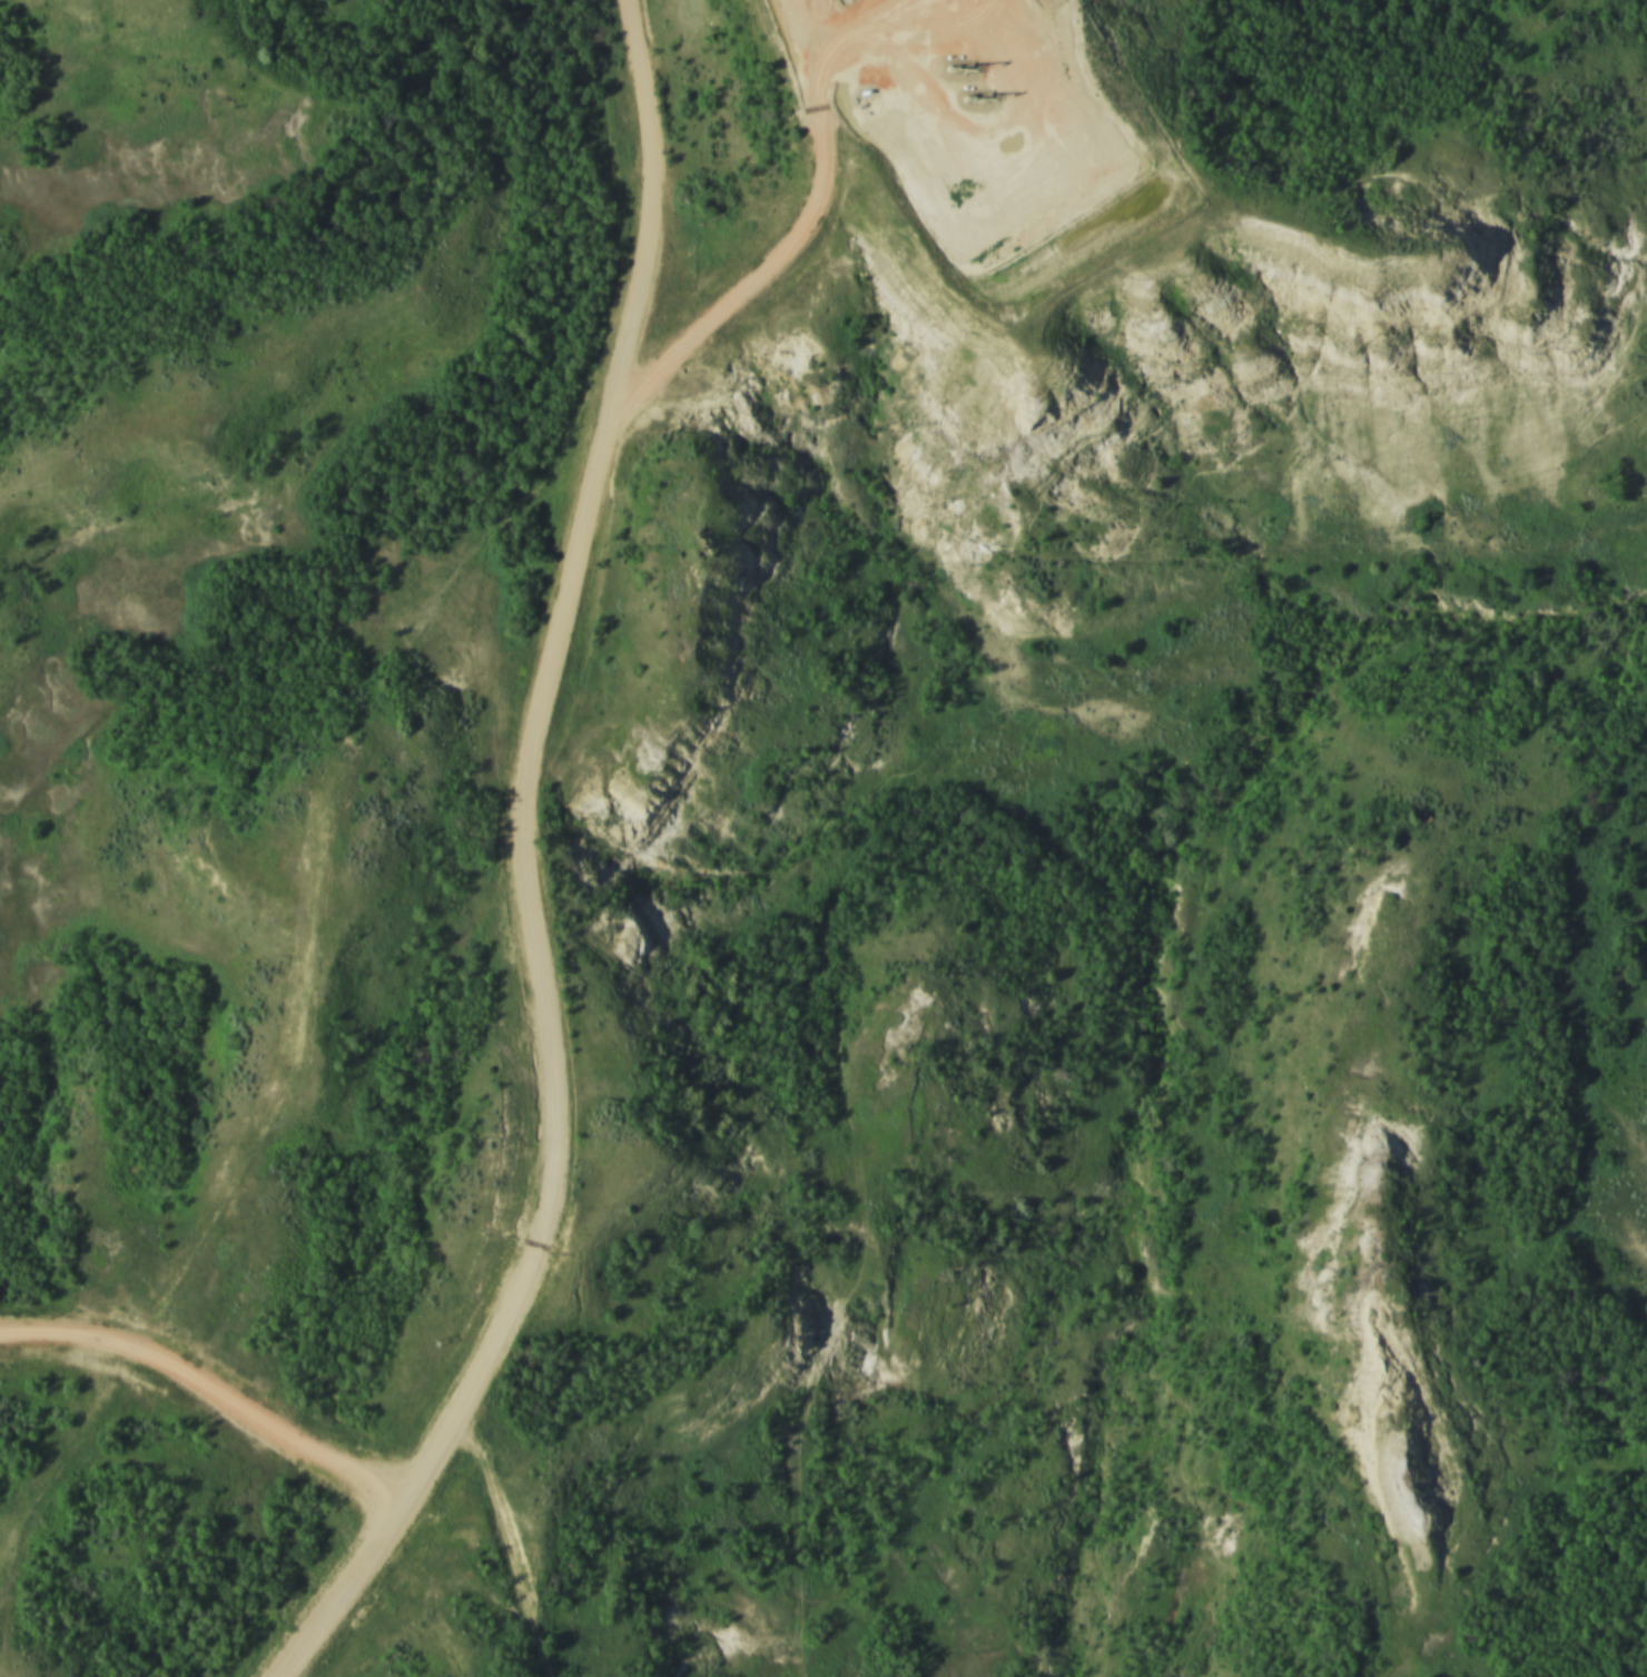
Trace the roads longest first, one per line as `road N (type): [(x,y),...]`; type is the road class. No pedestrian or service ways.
road 1 (residential): [(288,1676),(372,1570),(464,1424),(556,1246),(562,1220),(566,1071),(534,810),(536,767),(586,635),(599,490),(662,223),(657,134),(629,0)]
road 2 (track): [(555,1676),(482,1440),(464,1424)]

